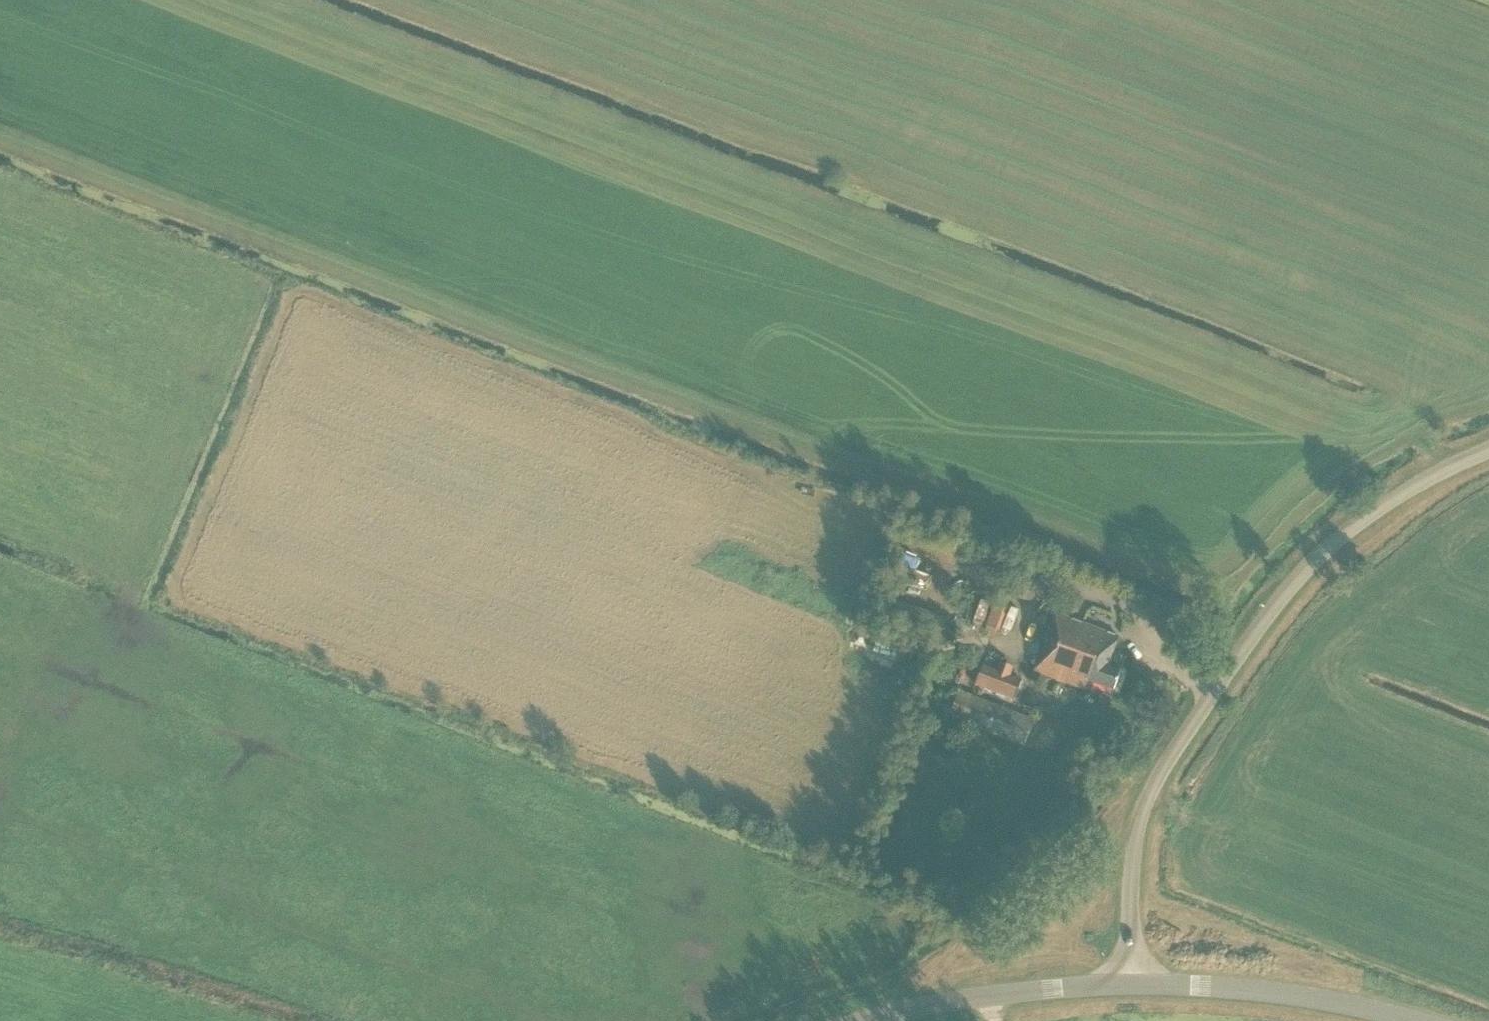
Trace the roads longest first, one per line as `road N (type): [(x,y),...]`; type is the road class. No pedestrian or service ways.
road 1 (tertiary): [(1130,984),(1138,825),(1187,728),(1255,629),(1324,552),(1396,496),(1488,449)]
road 2 (tertiary): [(1416,1020),(1283,993),(1130,984)]
road 3 (tertiary): [(1130,984),(956,997),(876,1020)]

